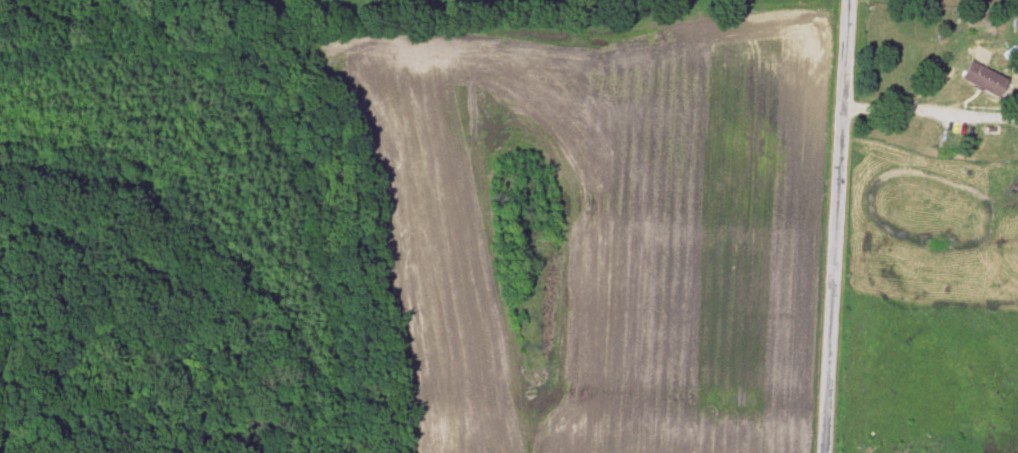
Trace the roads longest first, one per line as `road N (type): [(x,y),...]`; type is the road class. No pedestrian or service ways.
road 1 (residential): [(824,452),(852,0)]

